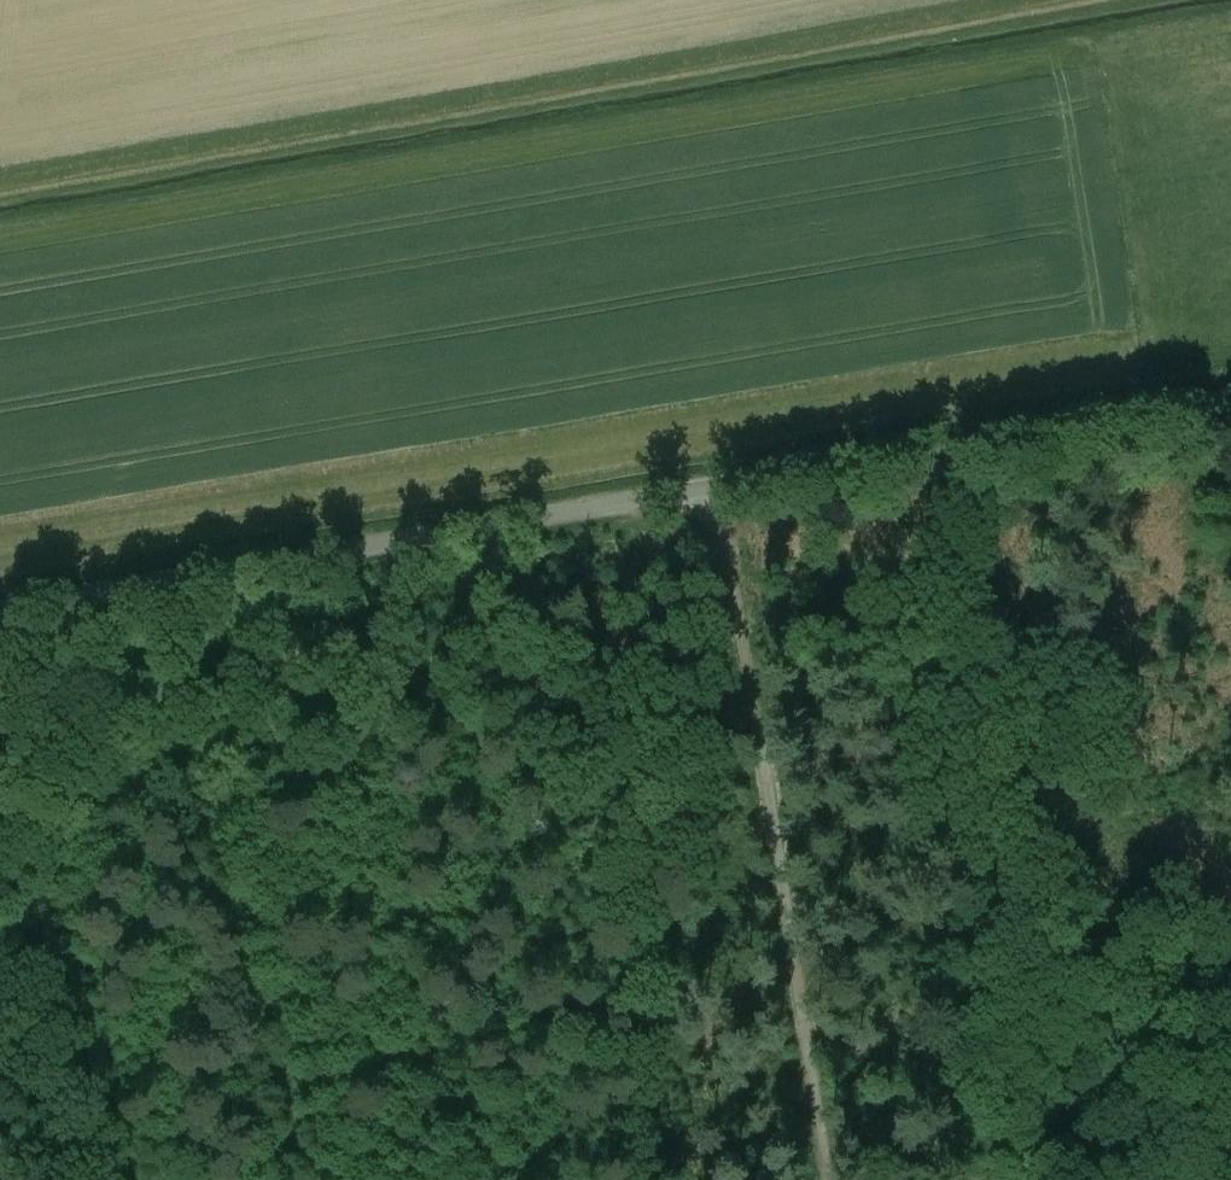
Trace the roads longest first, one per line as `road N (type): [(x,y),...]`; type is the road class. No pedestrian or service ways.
road 1 (unclassified): [(0,617),(1230,406)]
road 2 (track): [(717,495),(828,1179)]

